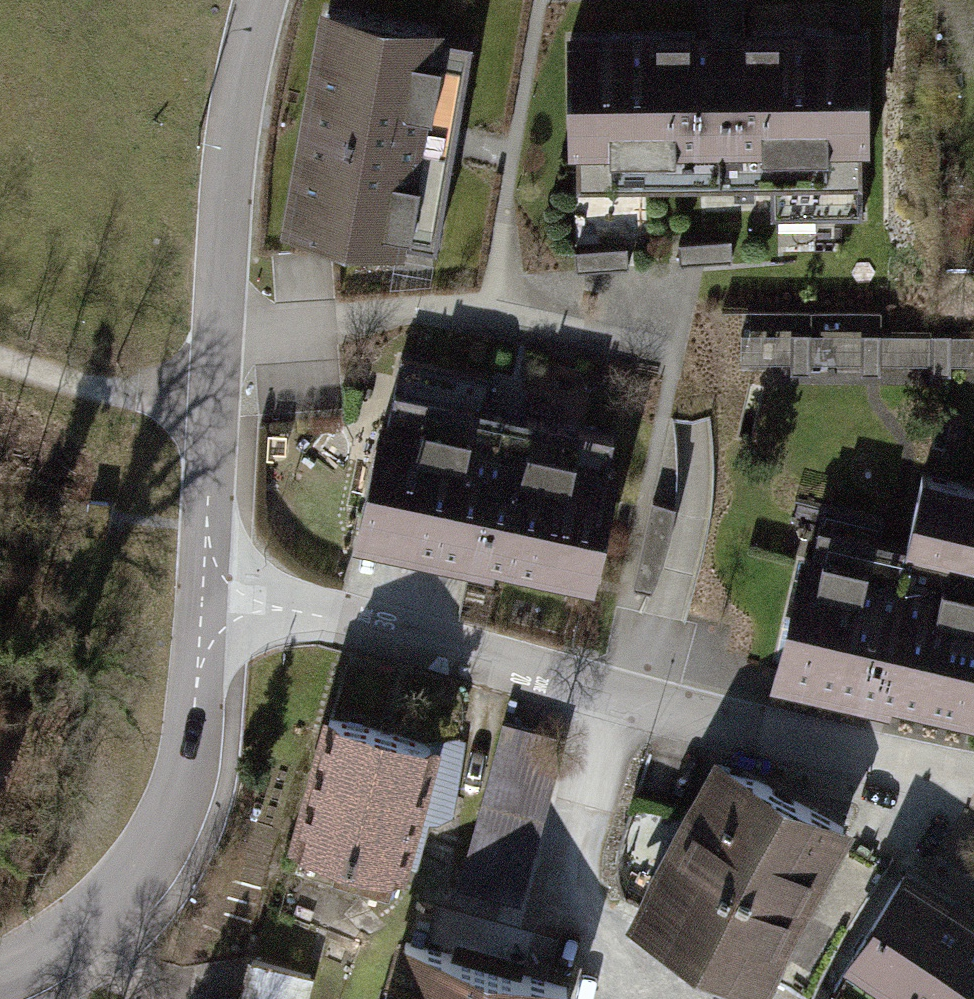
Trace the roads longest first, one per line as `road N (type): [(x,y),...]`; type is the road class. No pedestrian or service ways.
road 1 (residential): [(208,598),(279,606),(973,768)]
road 2 (residential): [(208,598),(213,329),(243,79),(264,0)]
road 3 (residential): [(0,976),(54,961),(136,901),(182,794),(208,598)]
road 4 (track): [(0,346),(207,404)]

